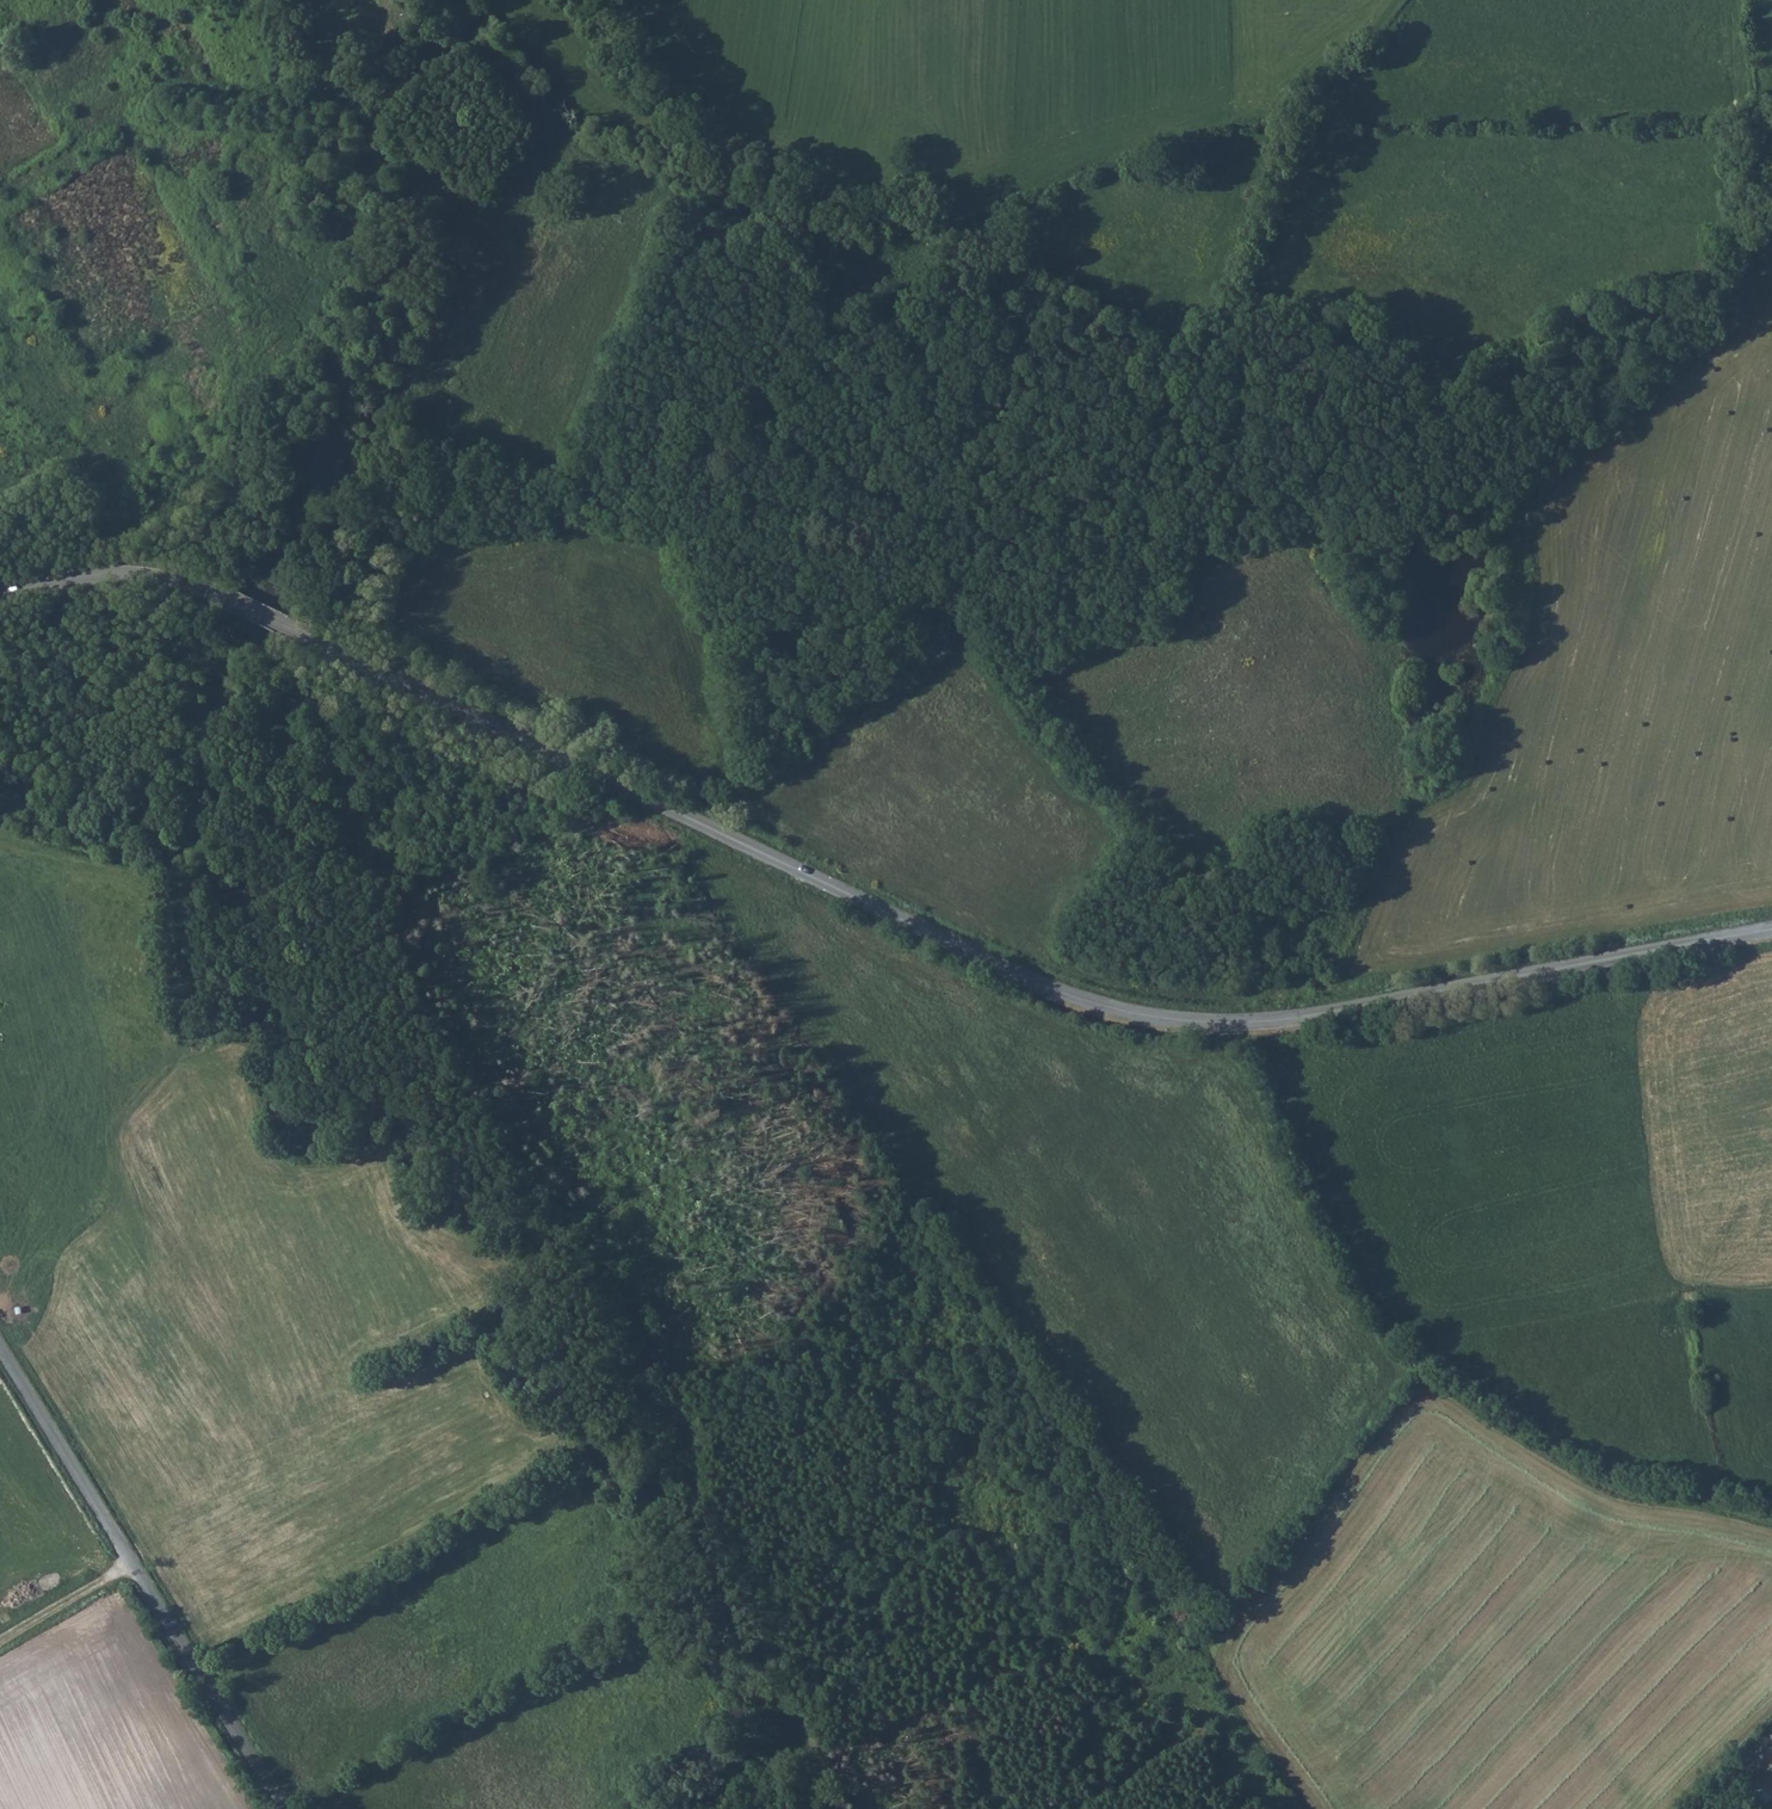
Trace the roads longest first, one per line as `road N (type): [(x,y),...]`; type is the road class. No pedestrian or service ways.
road 1 (secondary): [(0,594),(103,572),(153,577),(230,600),(1029,979),(1128,1012),(1192,1022),(1282,1022),(1771,928)]
road 2 (unclassified): [(284,1808),(0,1349)]
road 3 (track): [(1305,1808),(1214,1671)]
road 4 (track): [(0,1640),(130,1561)]

